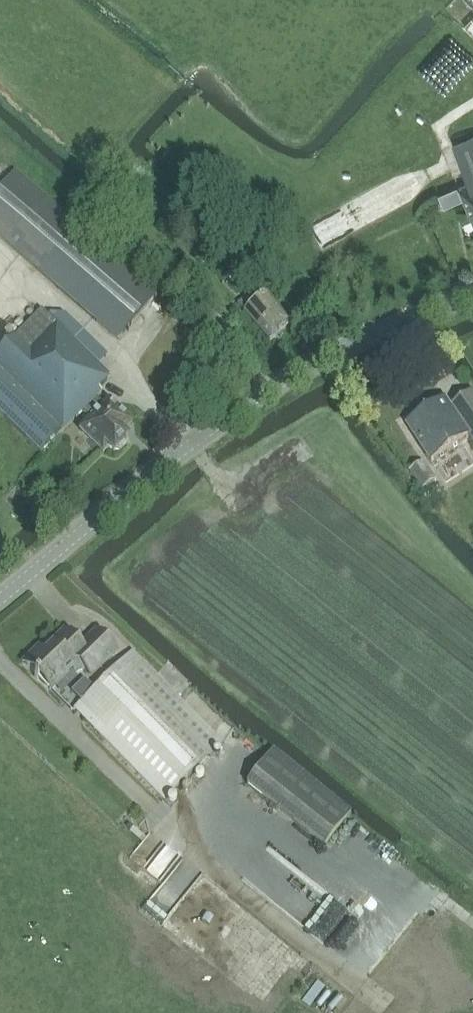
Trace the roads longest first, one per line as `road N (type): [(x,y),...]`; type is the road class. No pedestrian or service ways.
road 1 (tertiary): [(0,598),(243,405),(355,345),(472,297)]

